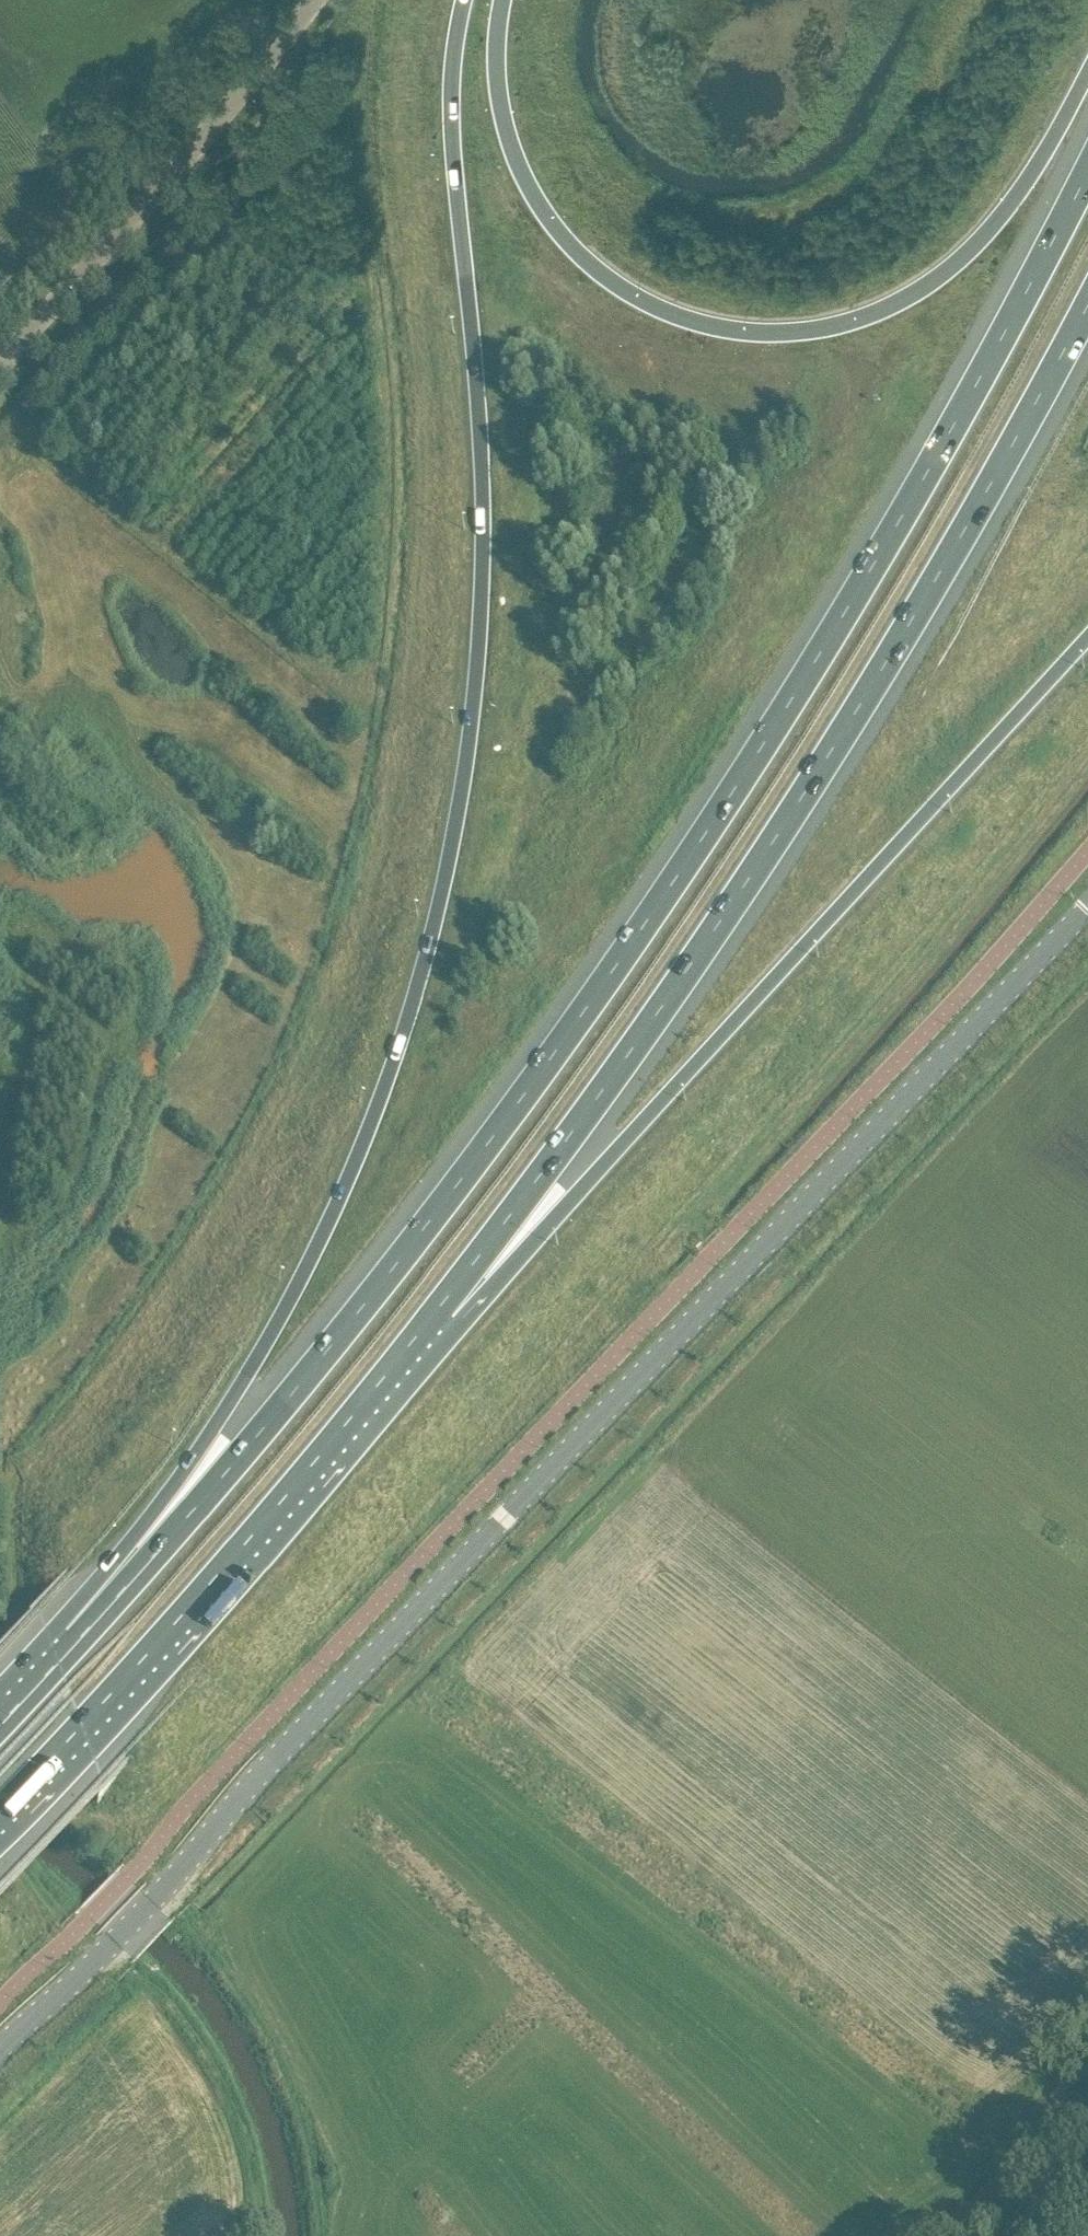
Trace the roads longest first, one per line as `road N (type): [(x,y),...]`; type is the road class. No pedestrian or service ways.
road 1 (motorway): [(1087,171),(876,561),(640,934),(425,1226),(83,1634)]
road 2 (motorway): [(464,0),(452,137),(482,458),(483,564),(470,734),(432,938),(385,1088),(313,1251),(260,1352),(83,1634)]
road 3 (unclassified): [(0,2054),(1087,906)]
road 4 (motorway): [(441,1305),(726,914),(878,678),(1087,305)]
road 5 (motorway): [(441,1305),(574,1197),(1087,637)]
road 6 (motorway): [(1087,71),(1023,186),(973,249),(889,307),(819,328),(750,331),(635,296),(550,220),(503,109),(503,0)]
road 7 (motorway): [(0,1812),(250,1538),(441,1305)]
road 8 (unclassified): [(0,362),(227,110),(313,0)]
road 9 (motorway): [(83,1634),(0,1724)]

